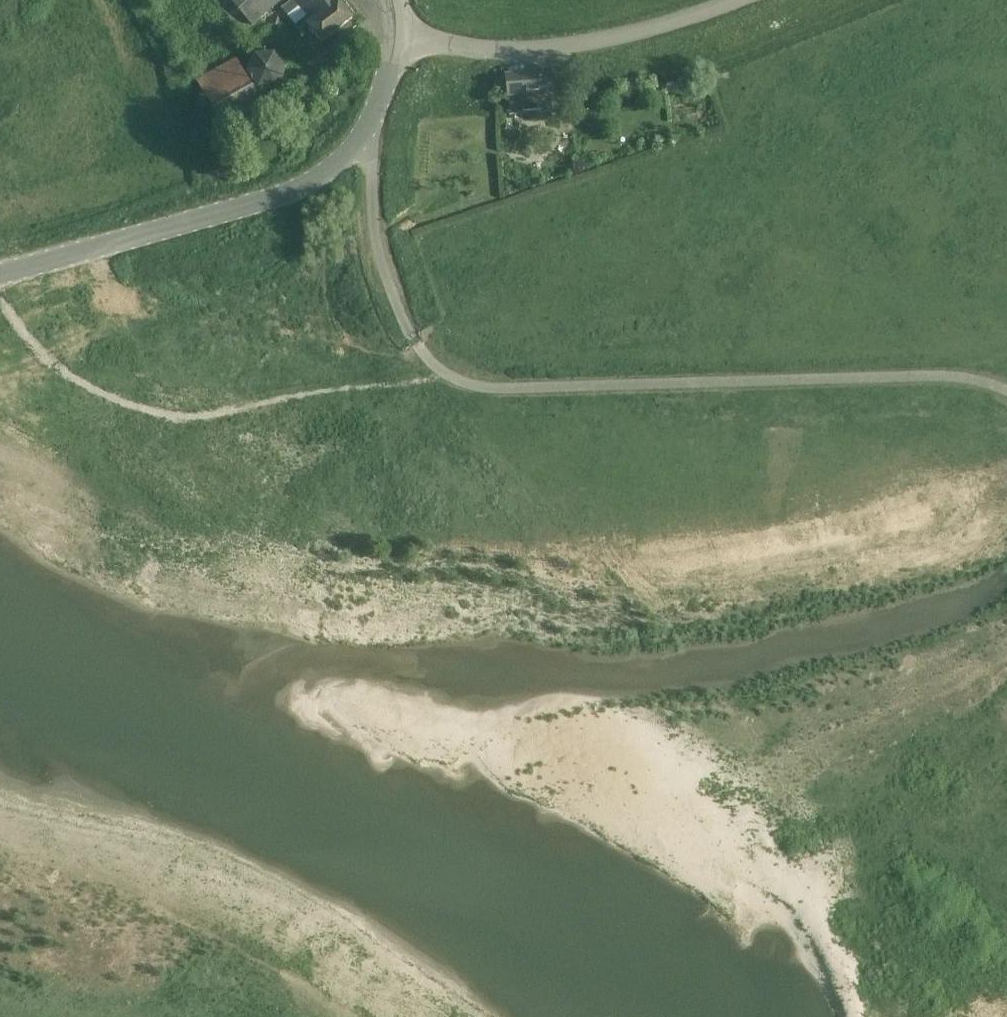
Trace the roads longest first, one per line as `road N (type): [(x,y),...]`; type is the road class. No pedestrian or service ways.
road 1 (tertiary): [(0,275),(277,195),(336,162),(369,131),(401,39)]
road 2 (tertiary): [(401,39),(536,50),(608,41),(734,0)]

